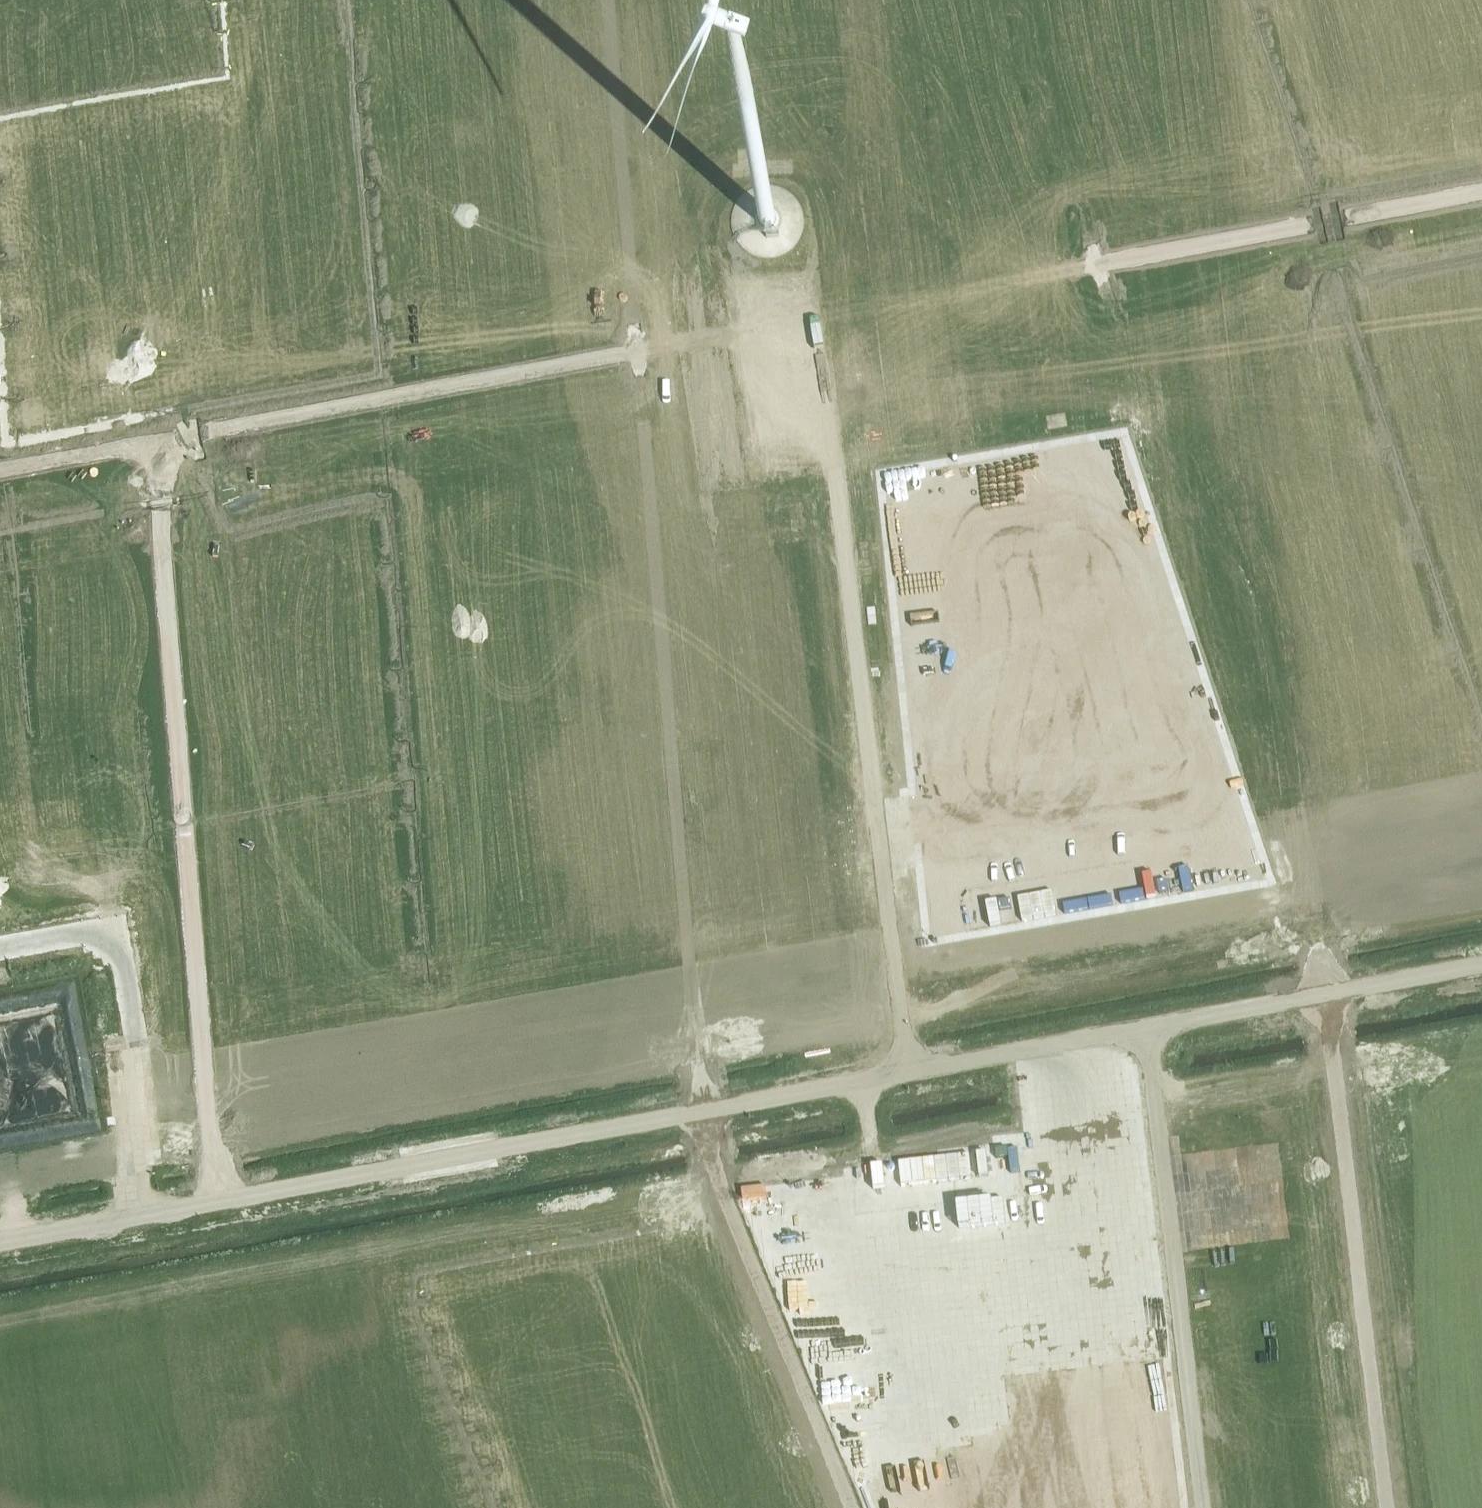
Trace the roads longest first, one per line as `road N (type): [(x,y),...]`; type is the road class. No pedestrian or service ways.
road 1 (unclassified): [(0,1247),(1481,968)]

